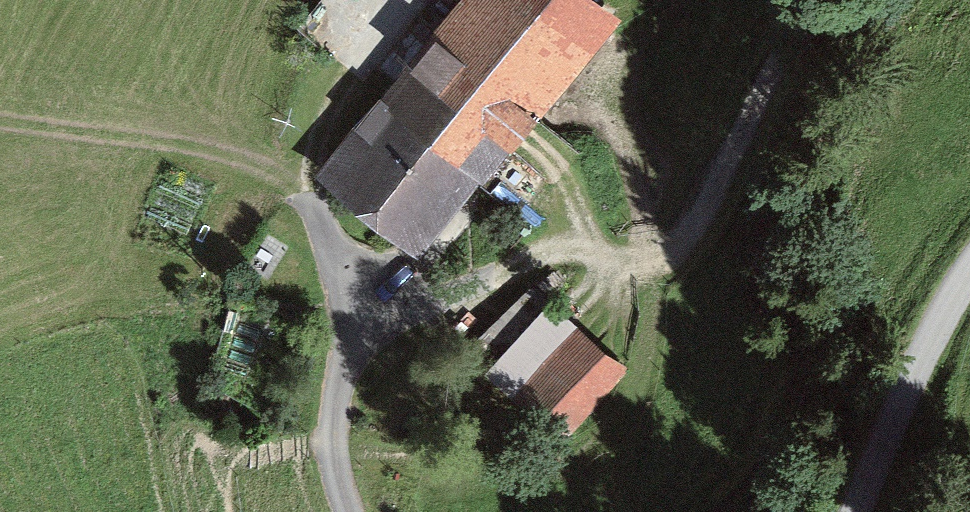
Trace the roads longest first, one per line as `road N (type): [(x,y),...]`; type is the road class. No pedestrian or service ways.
road 1 (track): [(824,0),(776,66),(709,200),(666,254),(556,257),(449,295),(403,299),(360,295),(315,213),(311,182),(338,86),(399,0)]
road 2 (unclassified): [(969,273),(910,381),(856,511)]
road 3 (track): [(351,511),(336,430),(360,295)]

